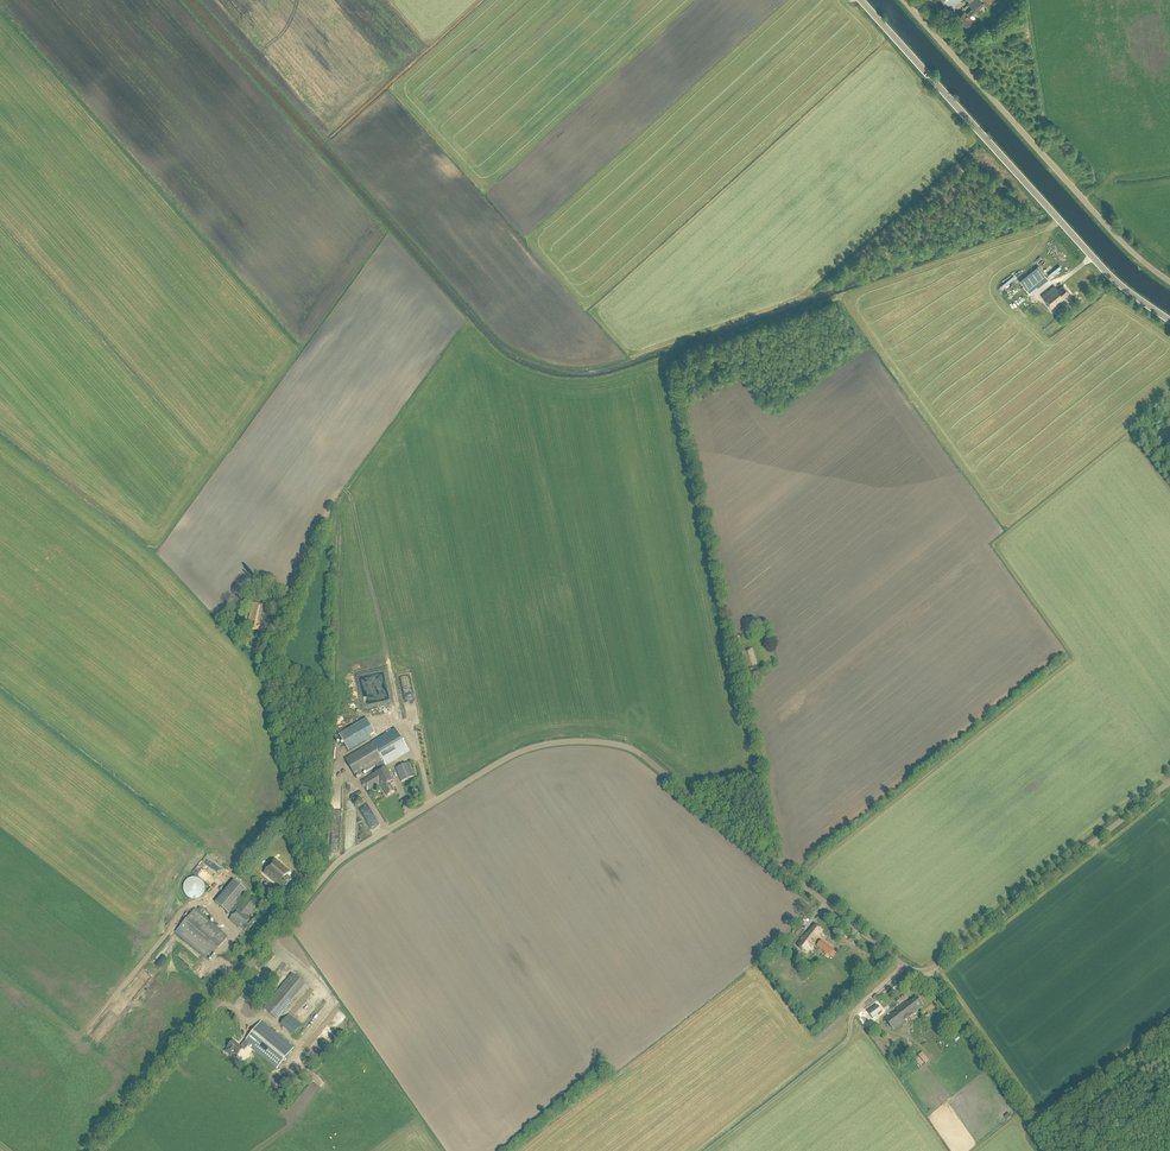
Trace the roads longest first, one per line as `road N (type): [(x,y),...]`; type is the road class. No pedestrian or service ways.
road 1 (tertiary): [(97,1150),(339,862),(523,751),(581,741),(639,754),(905,967),(922,972),(1169,782)]
road 2 (tertiary): [(1169,319),(1098,263),(861,0)]
road 3 (unclassified): [(1169,281),(1123,243),(905,0)]

